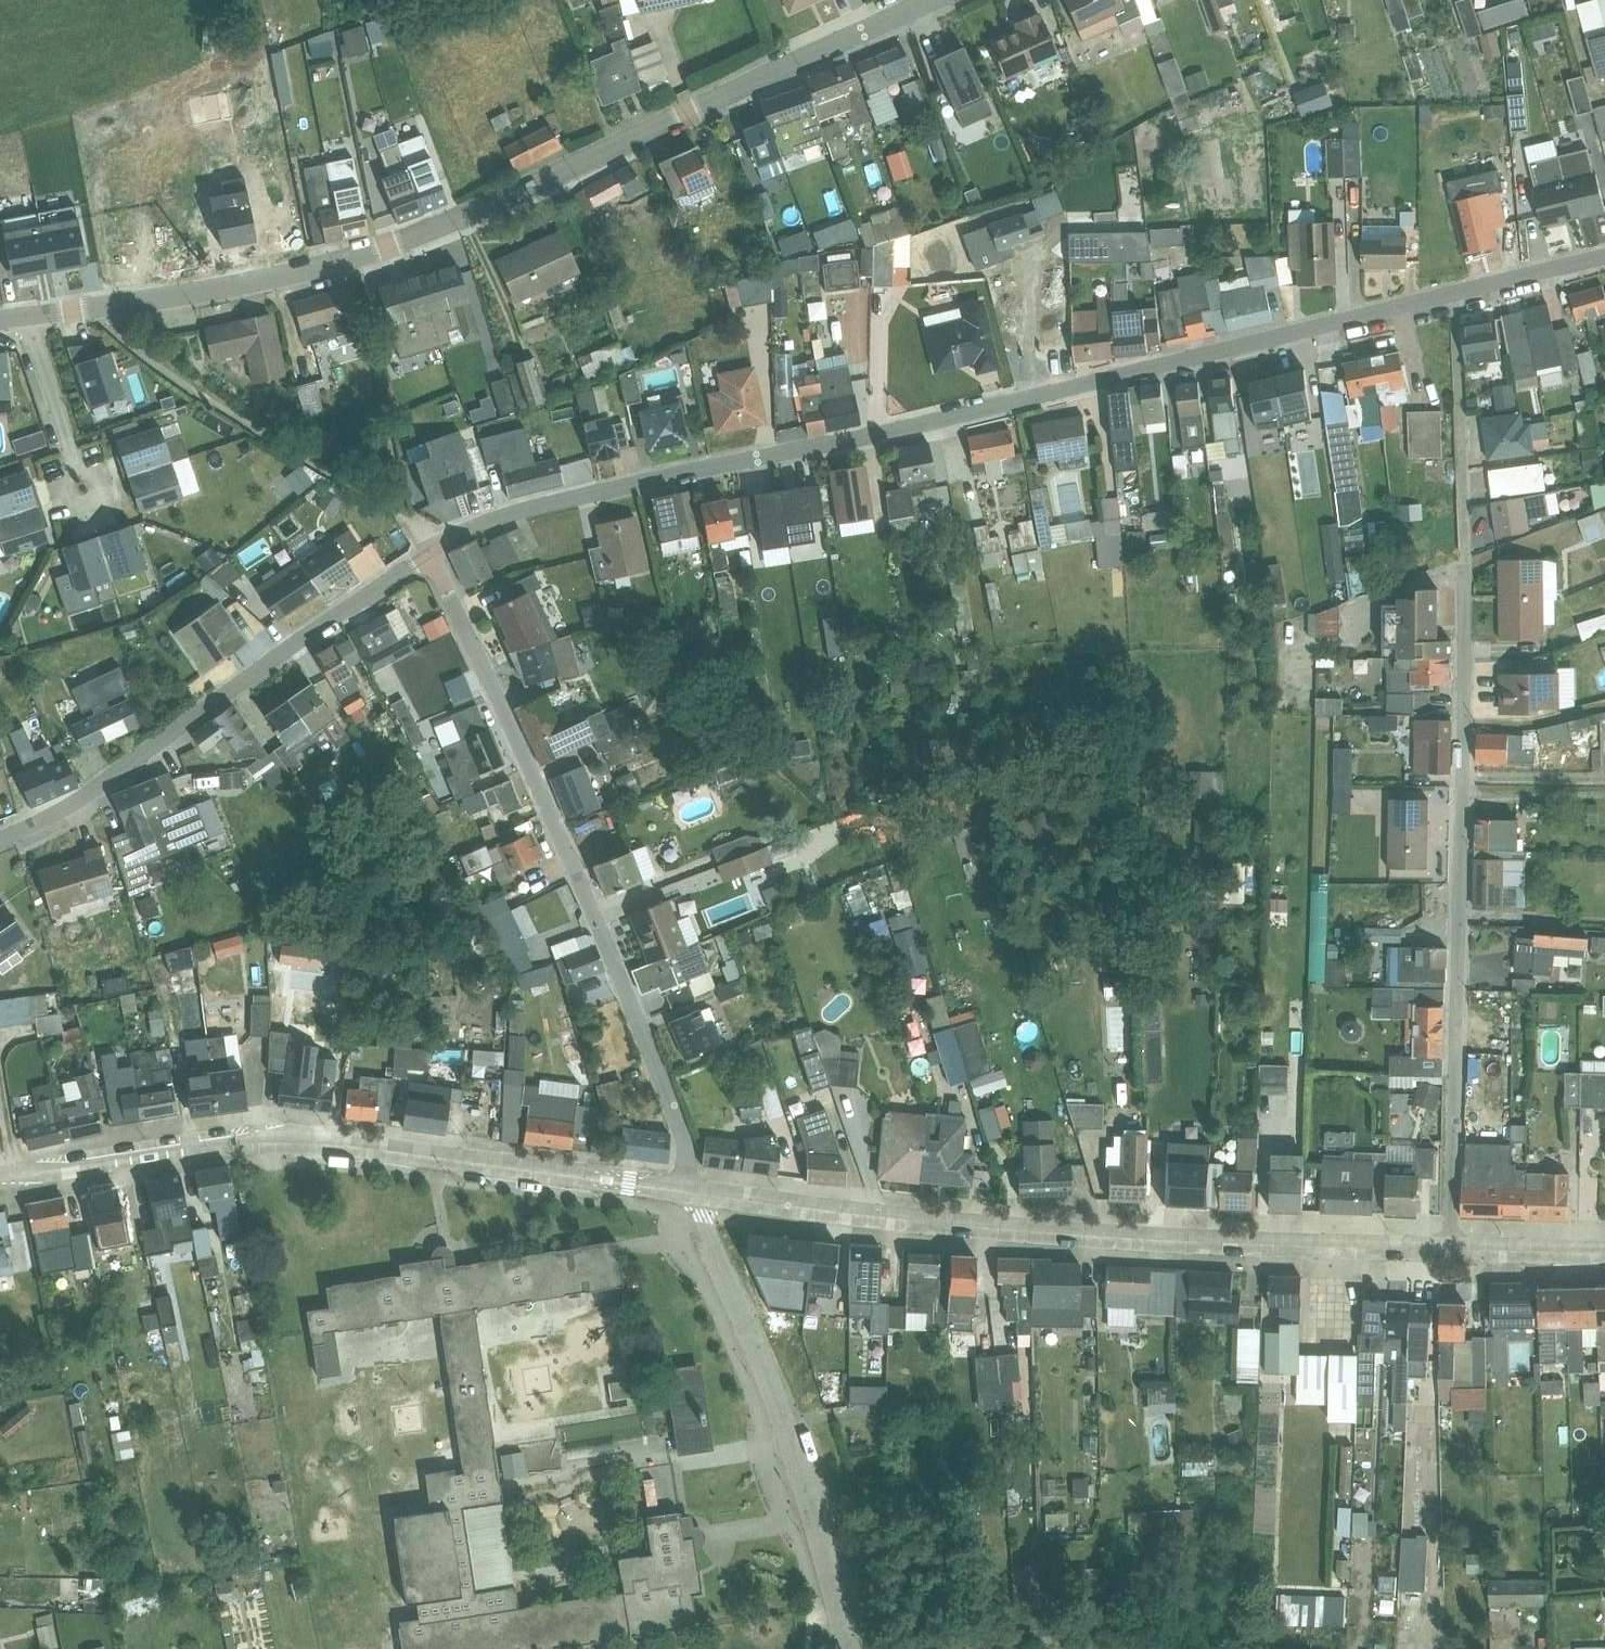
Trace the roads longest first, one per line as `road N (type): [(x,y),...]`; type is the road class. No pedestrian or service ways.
road 1 (residential): [(1455,296),(1060,394),(568,499),(430,551)]
road 2 (residential): [(29,317),(293,279),(391,249),(947,0)]
road 3 (residential): [(1455,296),(1463,483),(1449,1249)]
road 4 (residential): [(1449,1249),(995,1234),(690,1195)]
road 5 (residential): [(430,551),(690,1148),(690,1195)]
road 6 (residential): [(690,1195),(280,1141),(0,1177)]
road 7 (residential): [(430,551),(58,819),(0,842)]
road 8 (unclassified): [(690,1195),(831,1548),(851,1648)]
road 9 (residential): [(29,317),(79,467)]
road 10 (residential): [(1604,1252),(1449,1249)]
road 11 (residential): [(1604,259),(1455,296)]

